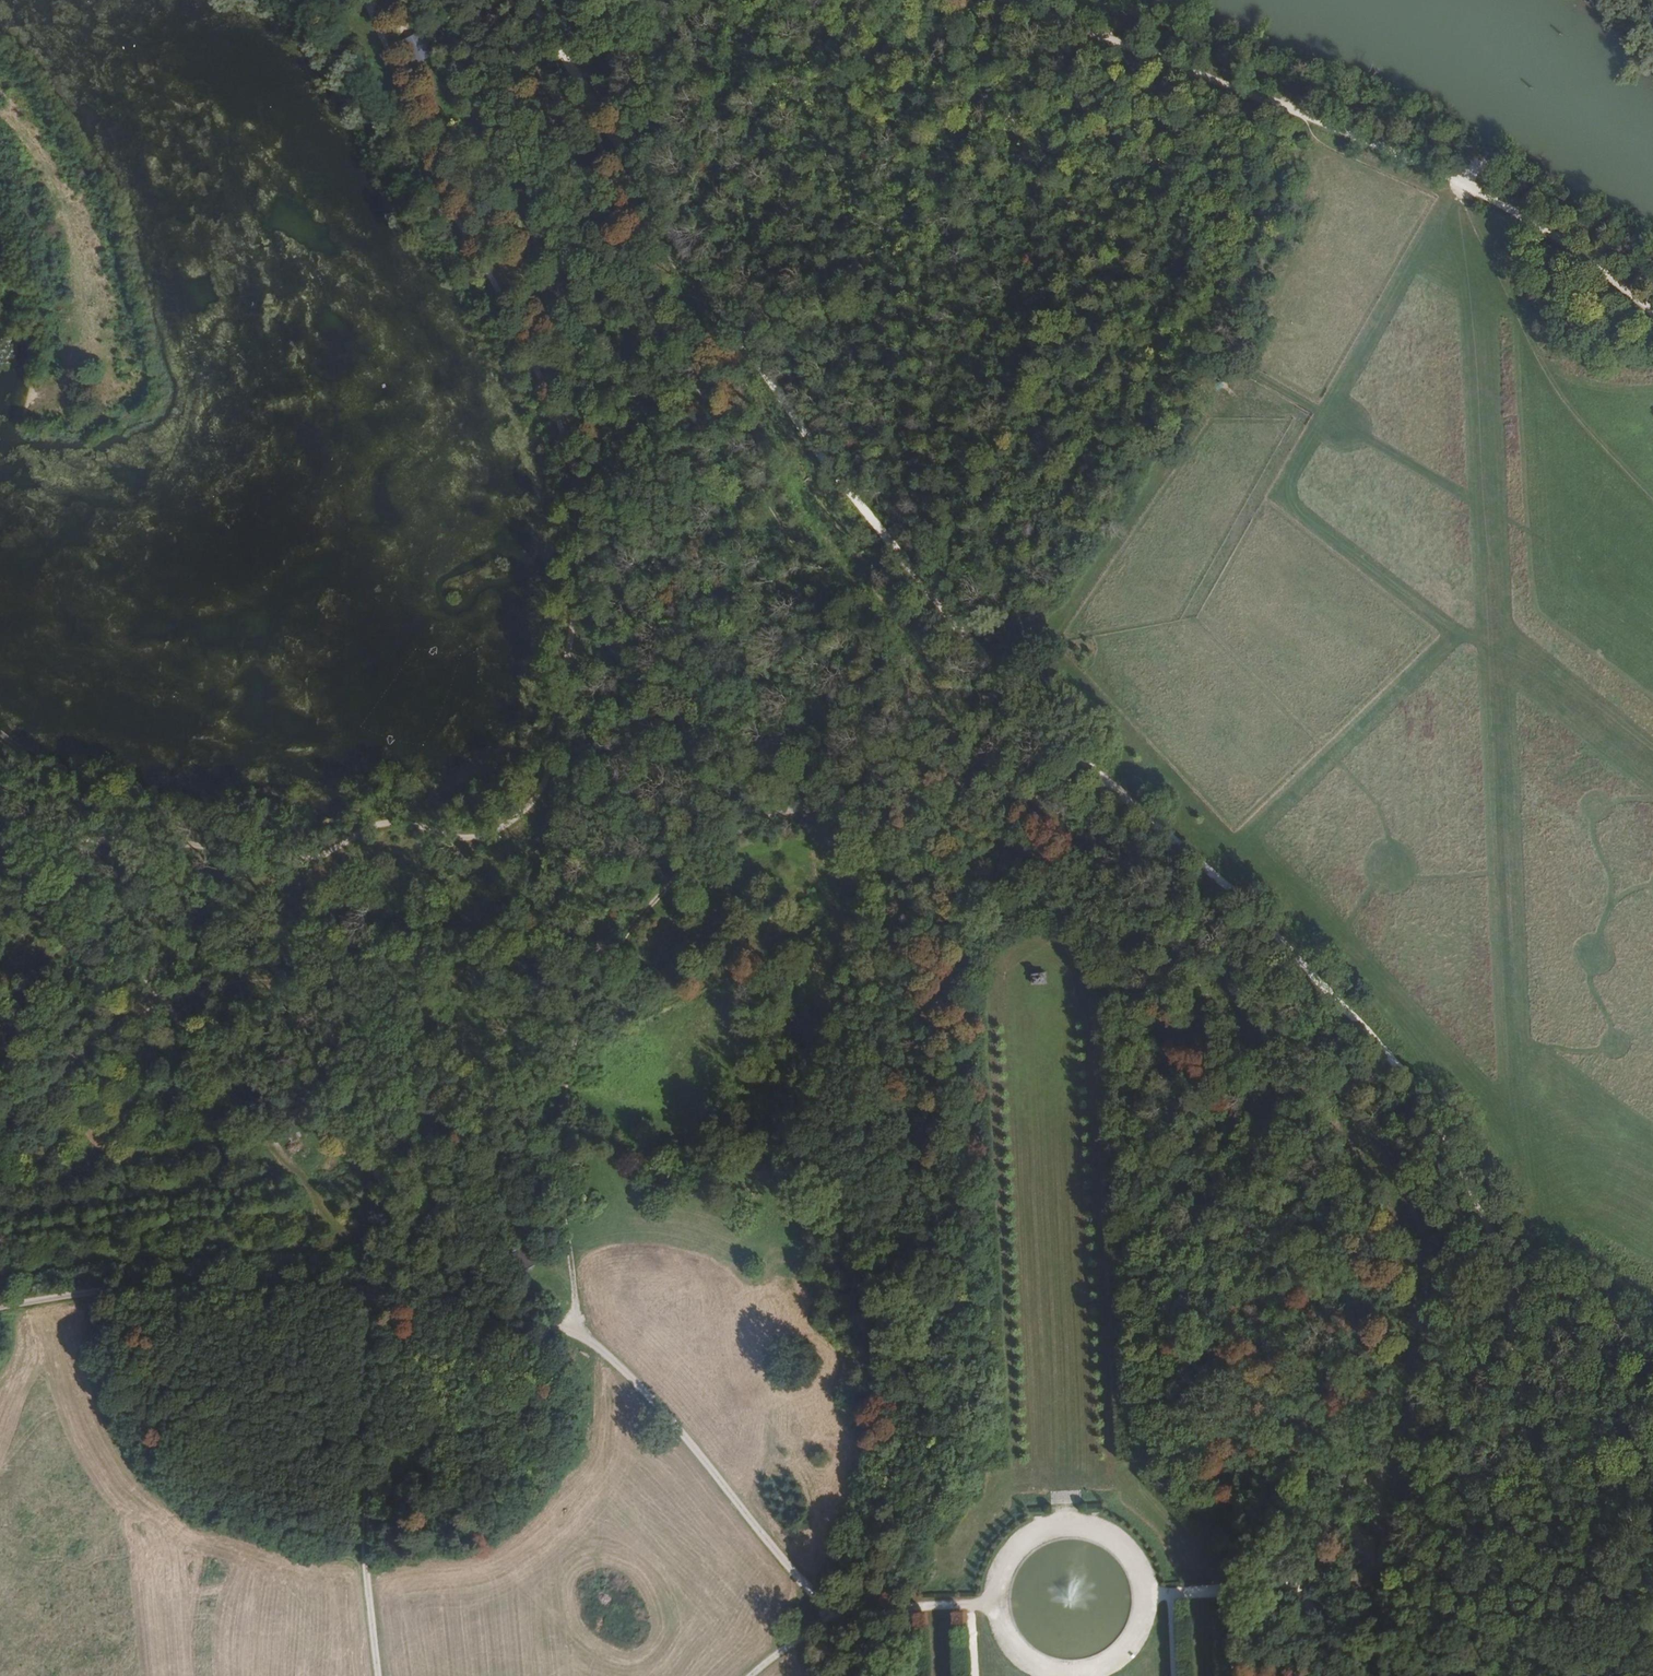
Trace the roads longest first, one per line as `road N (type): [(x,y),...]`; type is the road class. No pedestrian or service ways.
road 1 (track): [(1572,1675),(1539,1570),(1498,1228),(1466,1147),(1411,1067),(1081,758),(969,592),(738,317),(536,0)]
road 2 (track): [(1106,36),(1468,184),(1652,315)]

